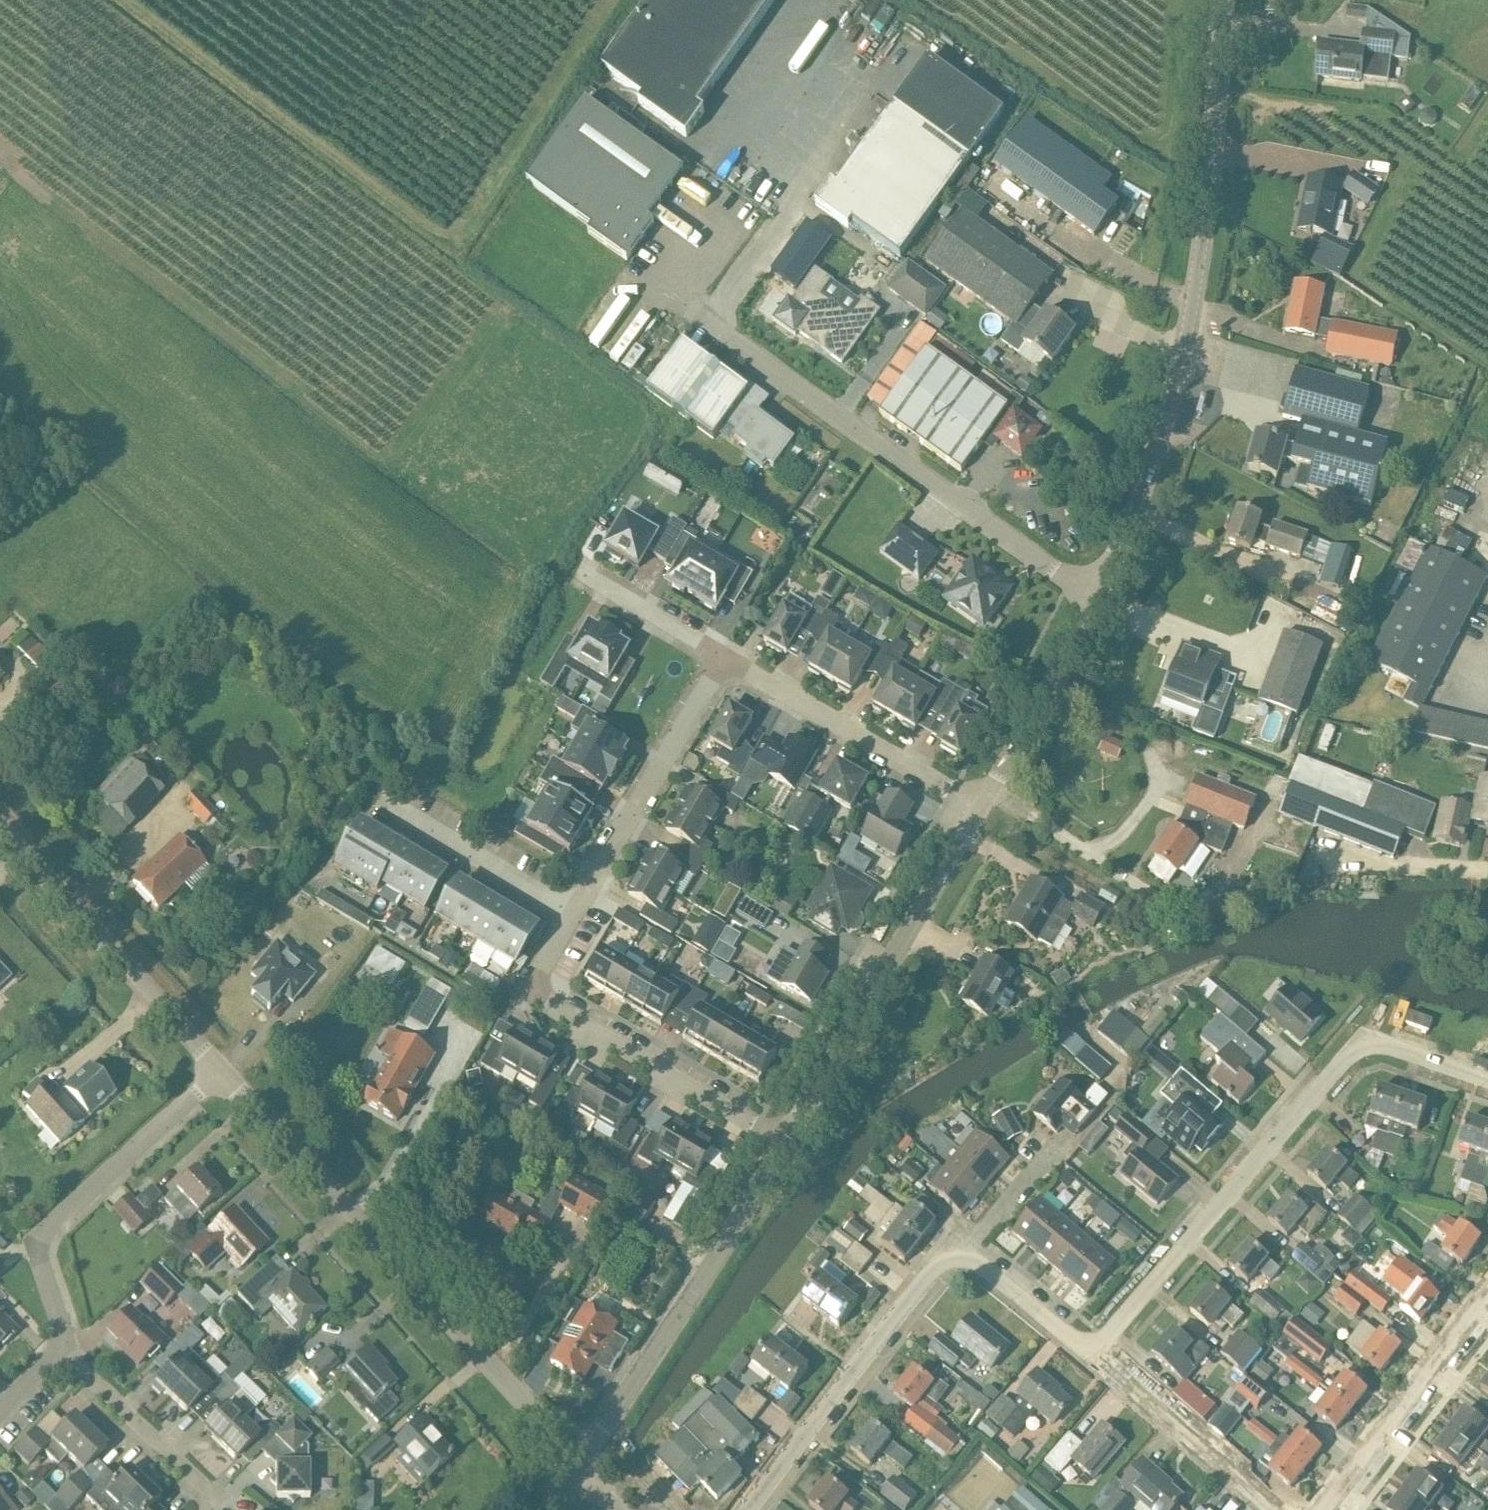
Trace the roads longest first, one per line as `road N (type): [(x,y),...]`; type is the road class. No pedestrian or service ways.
road 1 (tertiary): [(1096,598),(1153,457),(1183,356),(1210,180),(1221,0)]
road 2 (residential): [(1092,1351),(1351,1054),(1398,1048),(1487,1081)]
road 3 (tertiary): [(580,1461),(225,1074)]
road 4 (unclassified): [(1096,598),(690,311)]
road 5 (tertiary): [(785,1144),(980,811)]
road 6 (residential): [(785,1144),(532,997),(576,915)]
road 7 (tertiary): [(580,1461),(785,1144)]
road 8 (residential): [(749,1509),(930,1273),(961,1257)]
road 9 (tertiary): [(225,1074),(0,830)]
road 10 (residential): [(724,660),(980,811)]
road 11 (residential): [(576,915),(724,660)]
road 12 (residential): [(1327,1509),(1487,1297)]
road 13 (residential): [(38,1246),(46,1230),(225,1074)]
road 14 (tertiary): [(980,811),(1096,598)]
road 15 (residential): [(1092,1351),(1274,1509)]
road 16 (residential): [(378,800),(576,915)]
road 17 (residential): [(210,1509),(219,1497),(68,1351)]
road 18 (residential): [(577,572),(724,660)]
road 19 (residential): [(961,1257),(990,1266),(1092,1351)]
road 20 (residential): [(1052,1152),(961,1257)]

